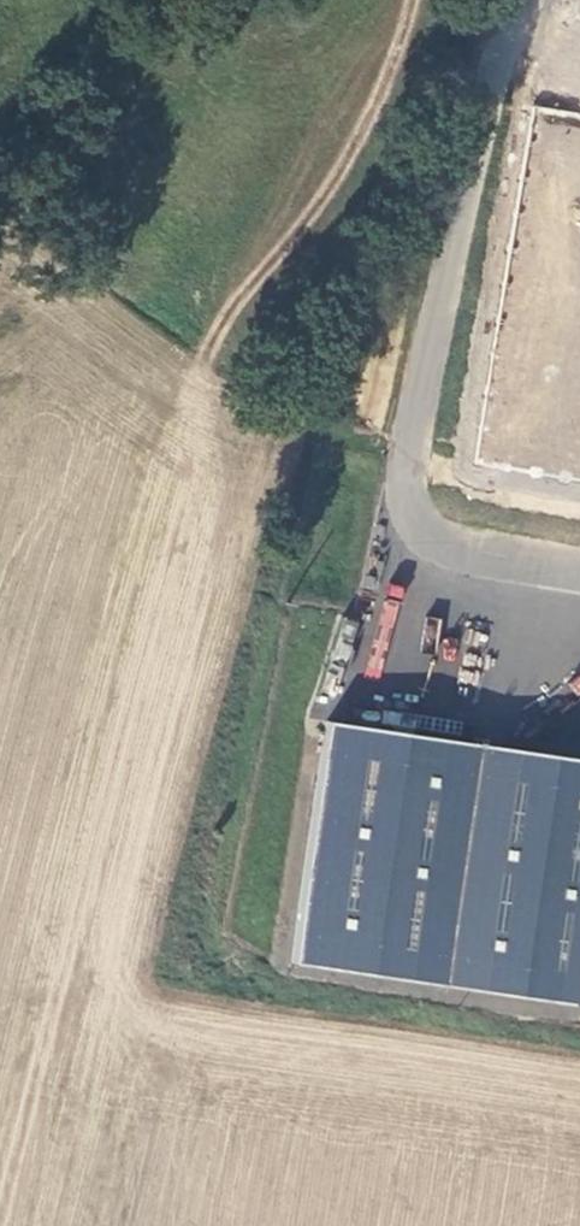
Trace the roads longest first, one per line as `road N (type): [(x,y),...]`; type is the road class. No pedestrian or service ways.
road 1 (track): [(18,1225),(207,490),(200,372),(226,308),(315,219),(396,73),(417,0)]

